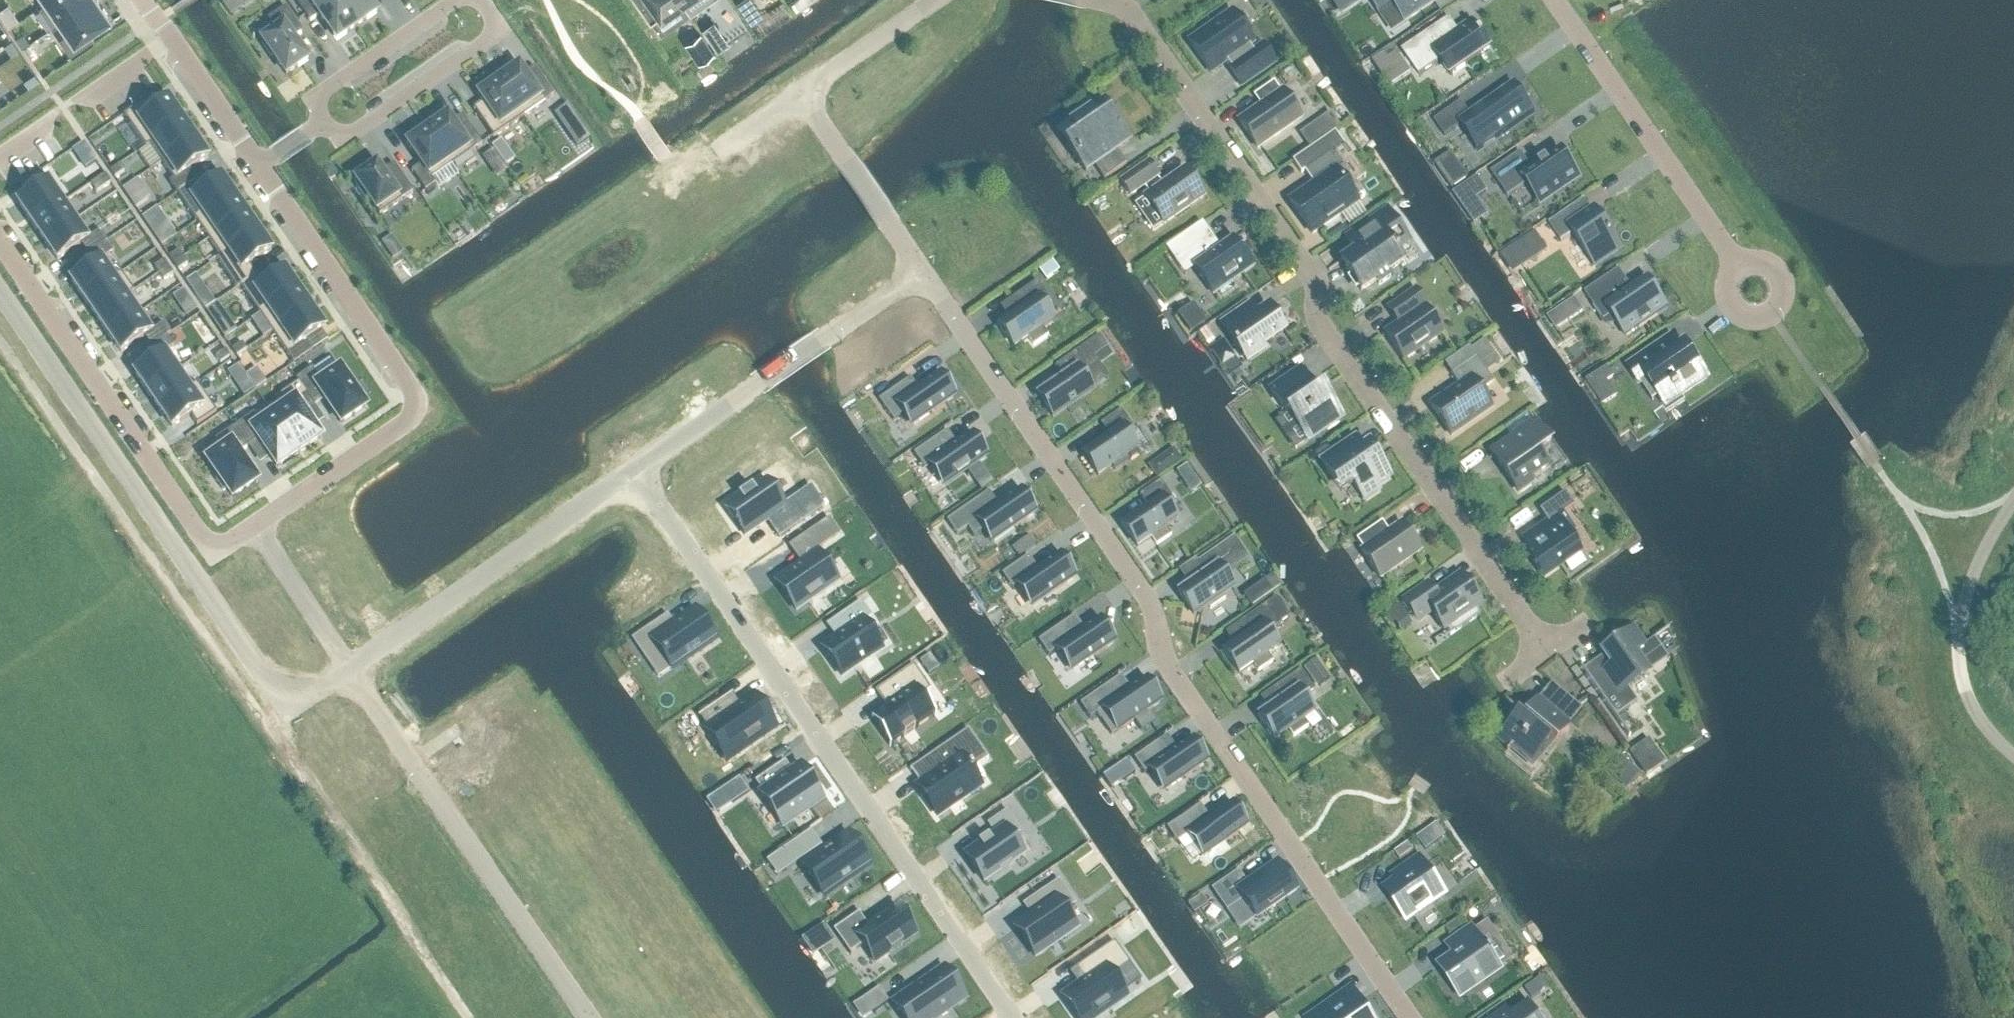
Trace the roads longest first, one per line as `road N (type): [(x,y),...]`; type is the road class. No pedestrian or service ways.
road 1 (residential): [(923,273),(1144,594),(1169,670),(1410,1017)]
road 2 (residential): [(1096,0),(1121,5),(1316,281),(1322,327),(1538,639)]
road 3 (residential): [(636,472),(1008,1017)]
road 4 (residential): [(252,170),(407,408),(403,424),(255,524)]
road 5 (residential): [(350,670),(588,1017)]
road 6 (residential): [(211,554),(0,242)]
road 7 (unclassified): [(636,472),(923,273)]
road 8 (unclassified): [(350,670),(636,472)]
road 9 (residential): [(1552,0),(1747,281)]
road 10 (residential): [(320,124),(353,133),(484,43),(492,18),(475,0)]
road 11 (unclassified): [(185,571),(274,688),(307,694),(350,670)]
road 12 (residential): [(0,700),(185,571)]
road 13 (residential): [(799,94),(923,273)]
road 14 (residential): [(135,0),(252,170)]
road 15 (residential): [(455,0),(325,90),(318,106)]
road 16 (residential): [(255,524),(350,670)]
road 17 (residential): [(932,0),(799,94)]

